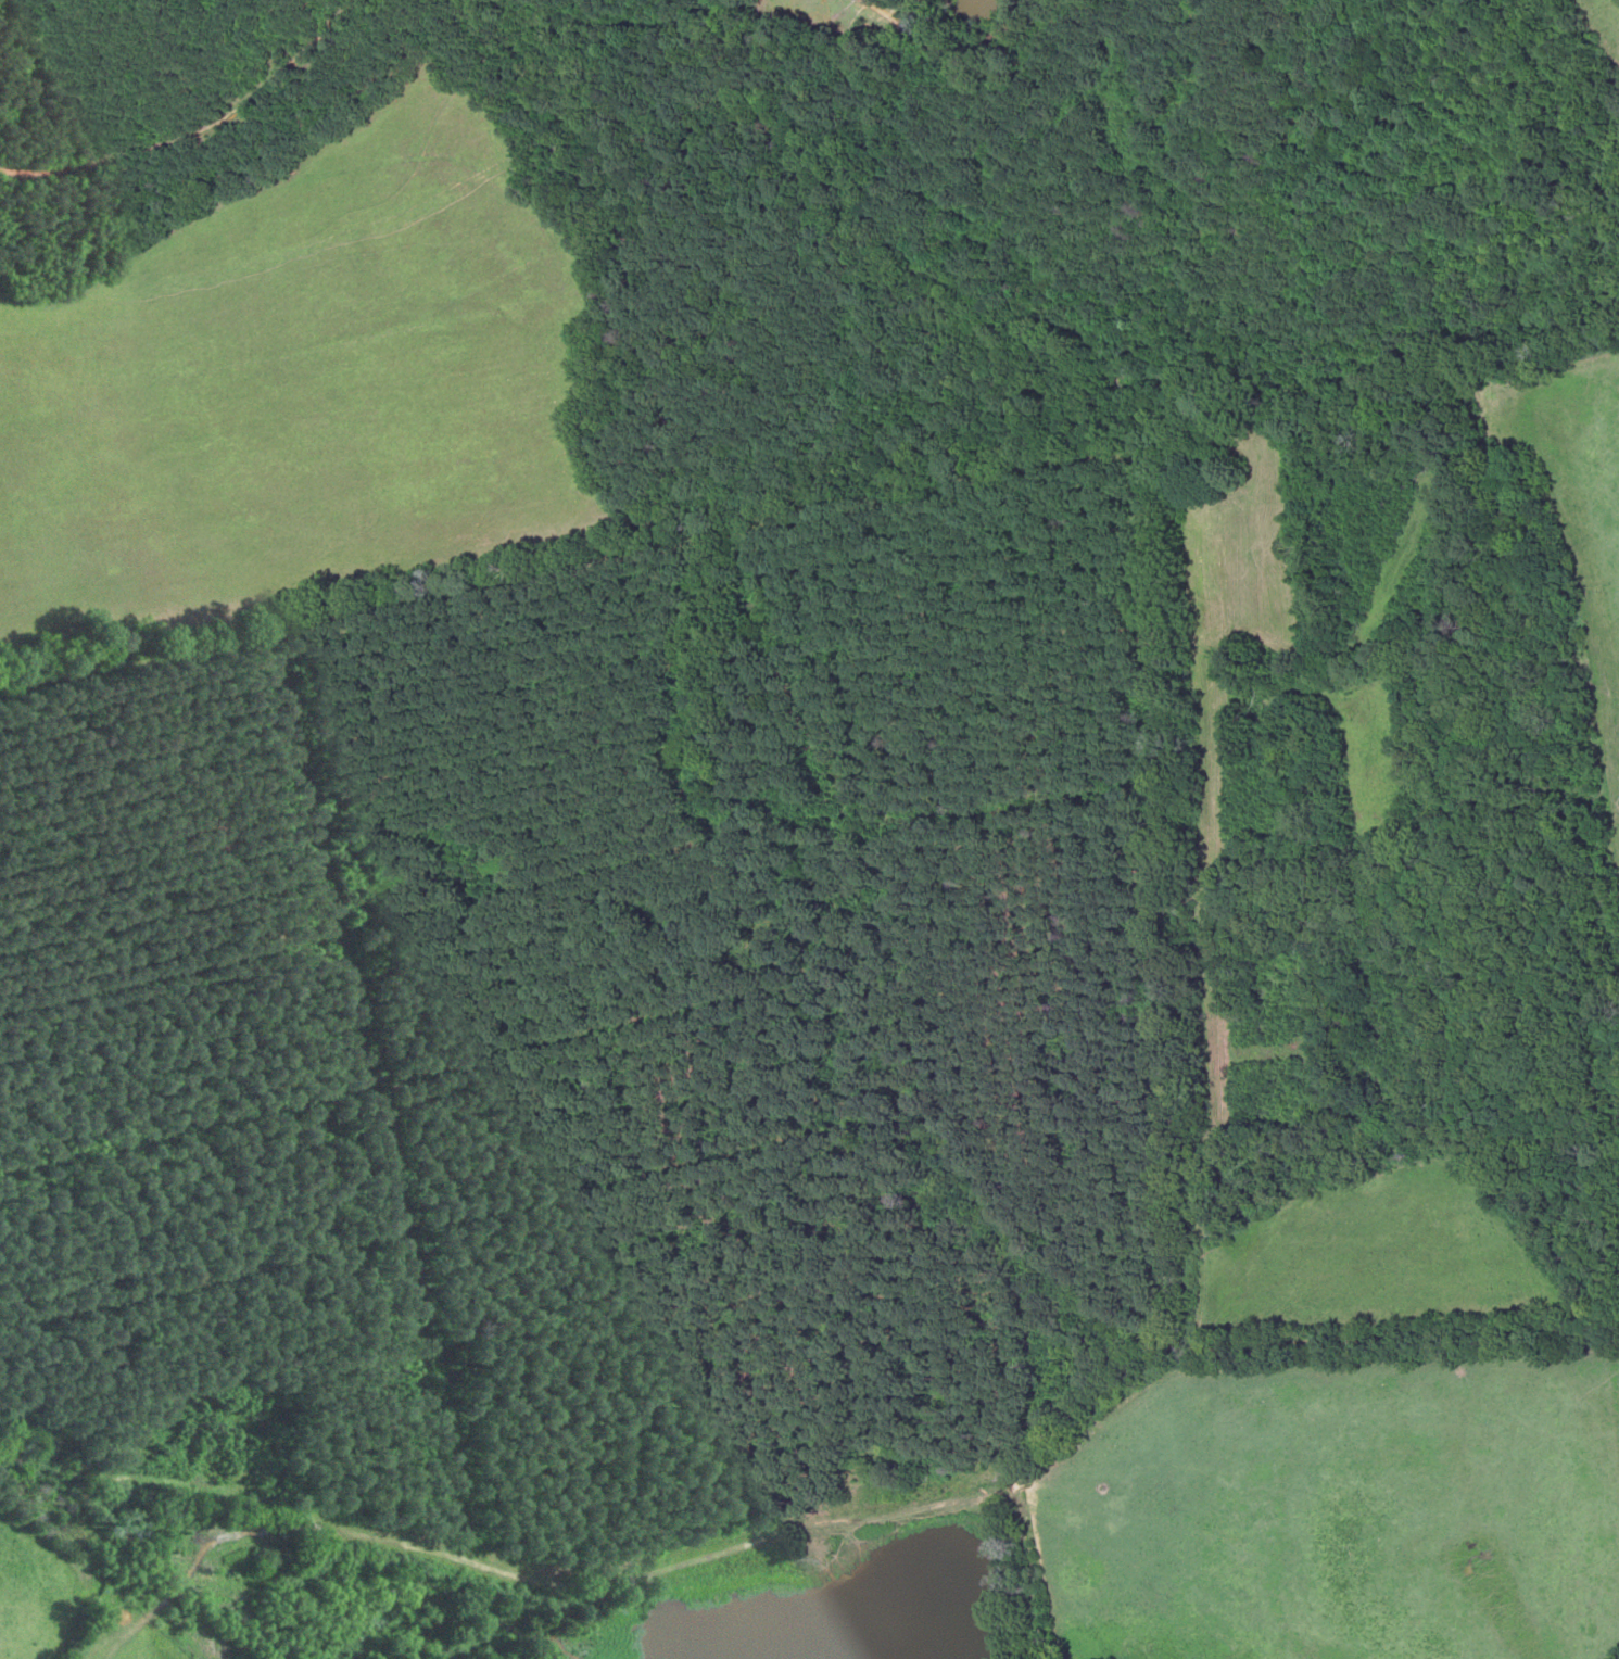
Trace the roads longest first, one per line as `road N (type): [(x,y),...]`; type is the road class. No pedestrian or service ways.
road 1 (residential): [(91,1658),(214,1535),(306,1524),(412,1544),(553,1590),(1075,1459),(1193,1364),(1384,1335),(1618,1335)]
road 2 (residential): [(395,0),(238,150),(98,167),(0,138)]
road 3 (residential): [(1075,0),(1025,42),(957,65),(834,26),(785,0)]

